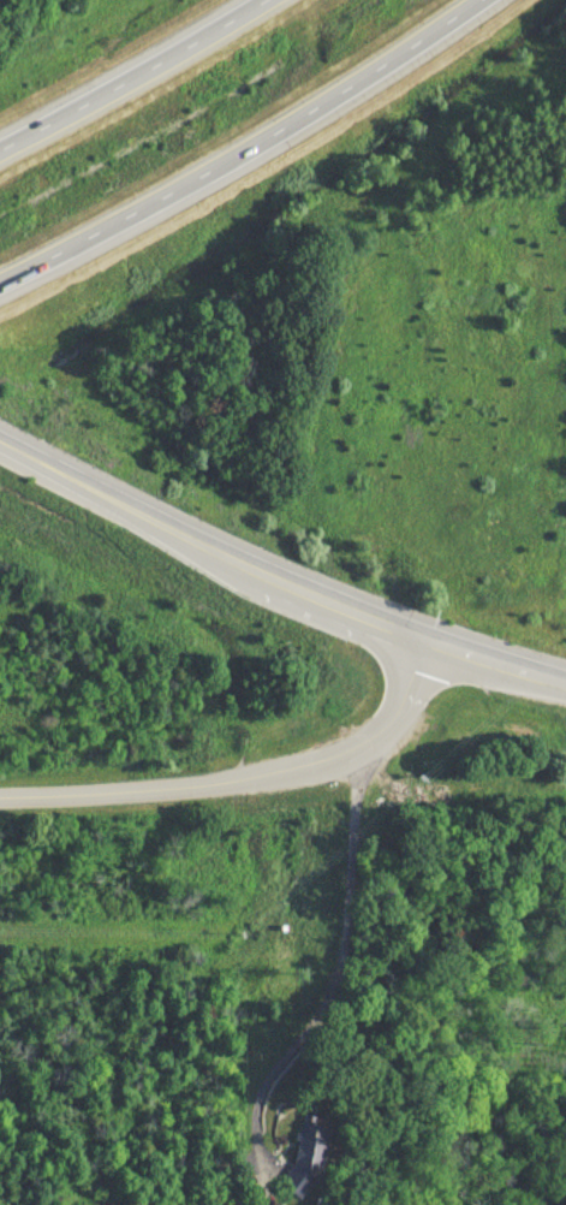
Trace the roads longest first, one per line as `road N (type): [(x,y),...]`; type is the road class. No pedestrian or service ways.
road 1 (tertiary): [(0,445),(275,580),(565,680)]
road 2 (motorway): [(0,281),(232,161),(487,0)]
road 3 (motorway): [(257,0),(0,147)]
road 4 (residential): [(433,639),(388,723),(367,743),(302,770),(216,783)]
road 5 (residential): [(216,783),(0,796)]

